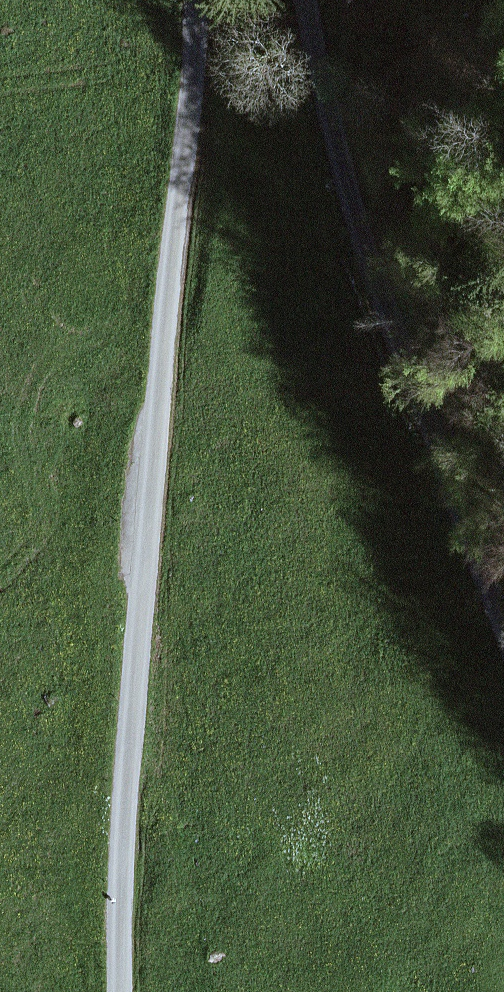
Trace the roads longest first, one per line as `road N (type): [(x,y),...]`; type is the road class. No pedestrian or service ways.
road 1 (unclassified): [(121,991),(127,776),(195,0)]
road 2 (unclassified): [(300,0),(364,252),(503,646)]

